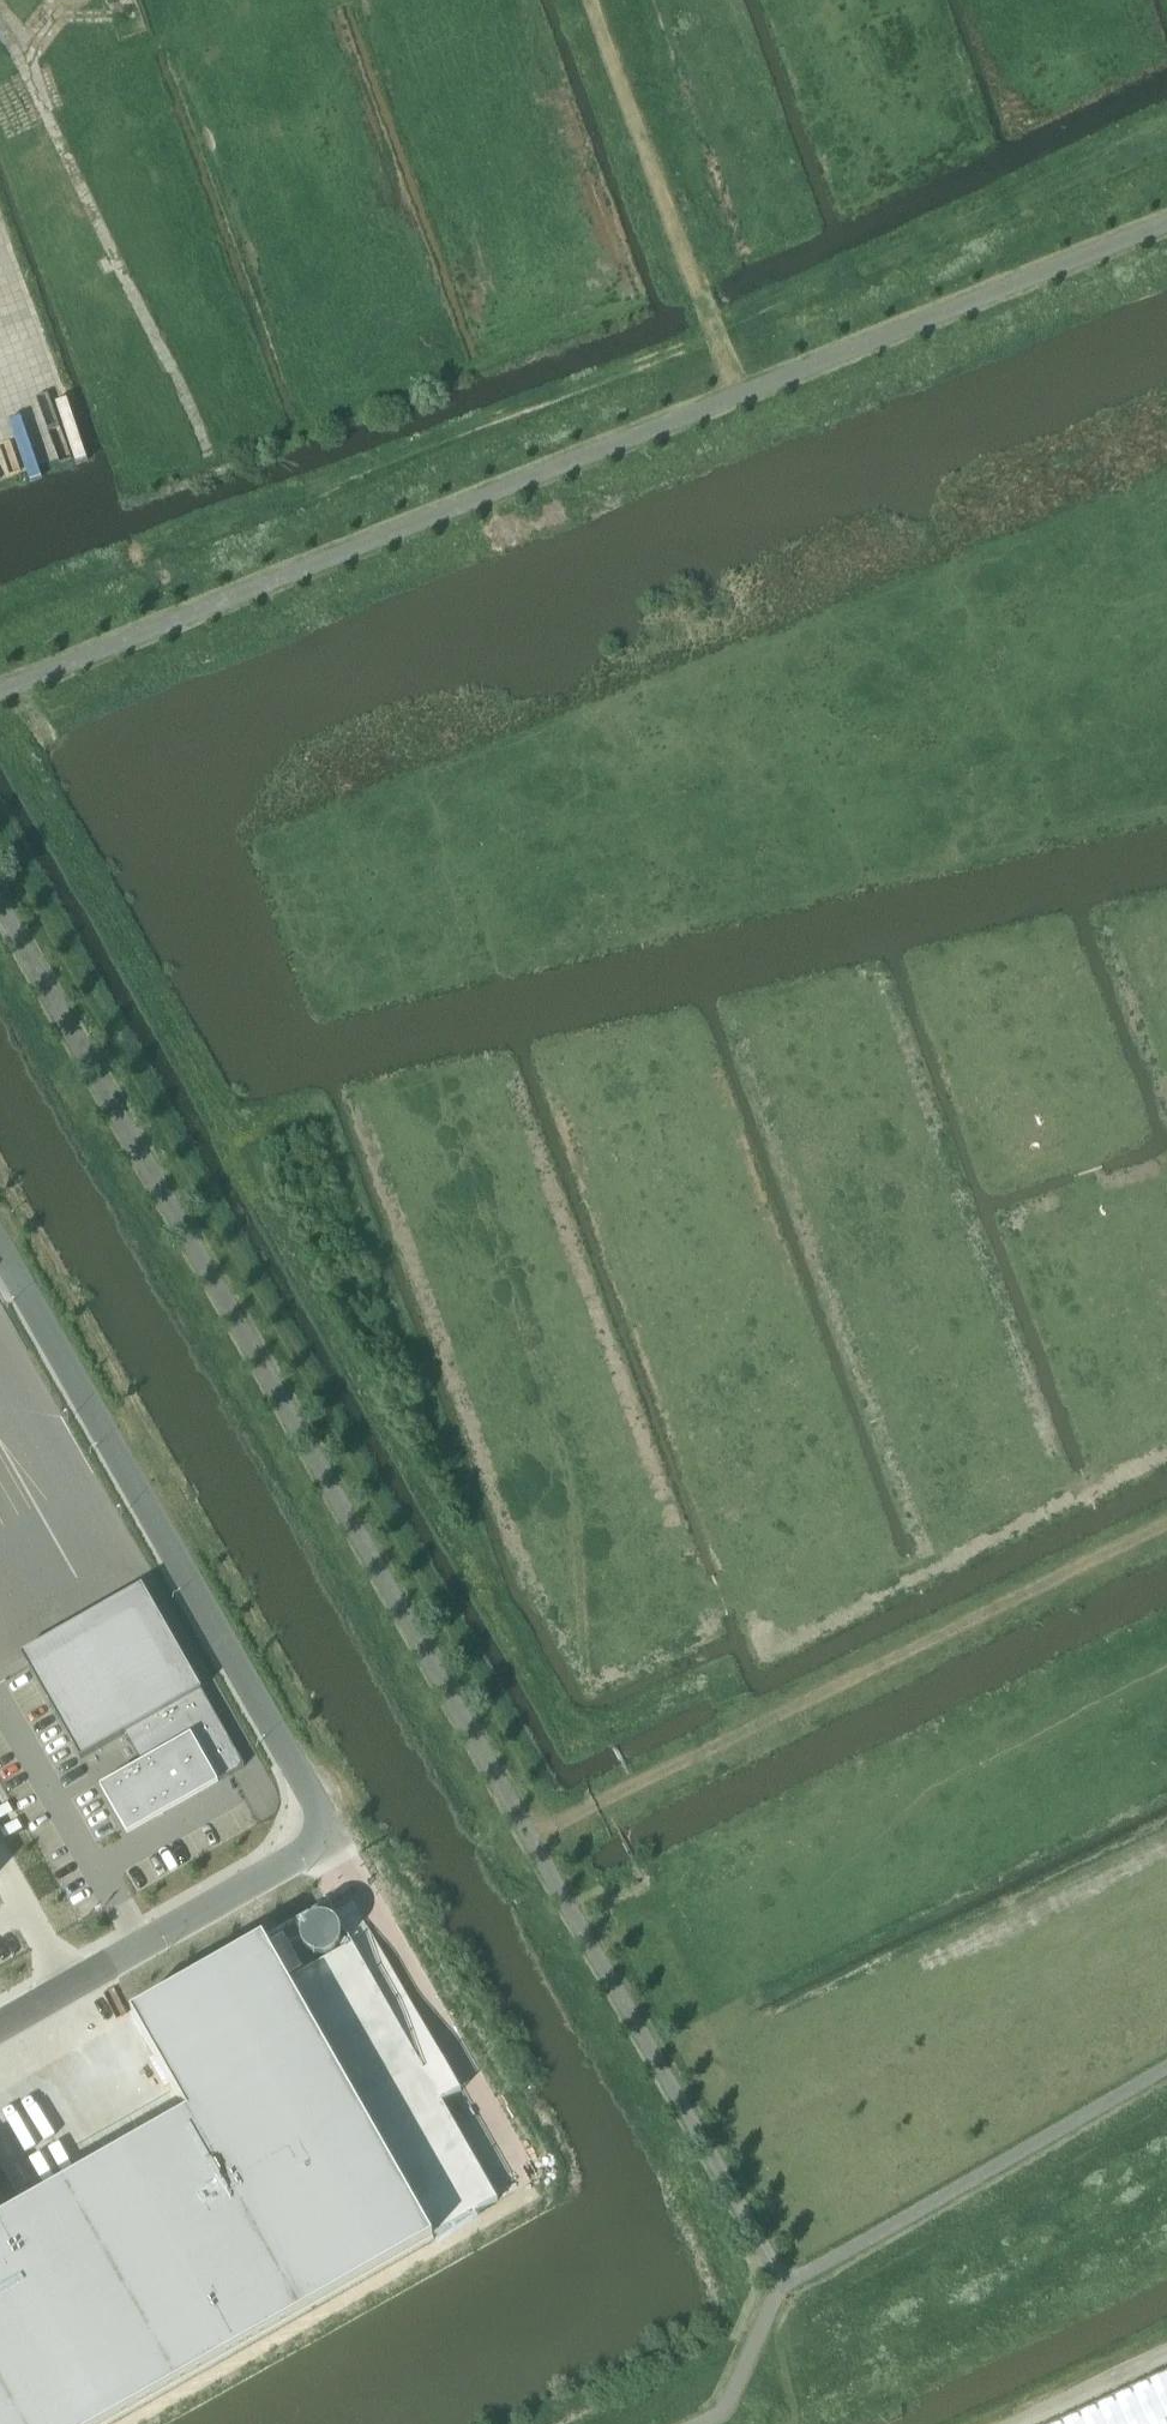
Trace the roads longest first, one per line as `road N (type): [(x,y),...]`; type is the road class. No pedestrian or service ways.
road 1 (unclassified): [(0,1247),(337,1838),(0,2028)]
road 2 (track): [(592,0),(736,397)]

